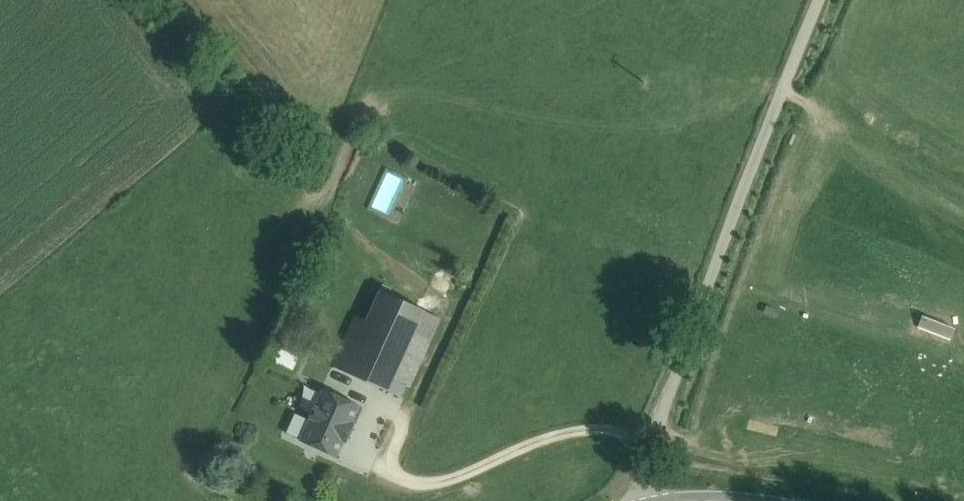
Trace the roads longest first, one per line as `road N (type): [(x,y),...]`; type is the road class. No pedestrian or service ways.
road 1 (residential): [(643,500),(649,450),(683,350),(819,0)]

